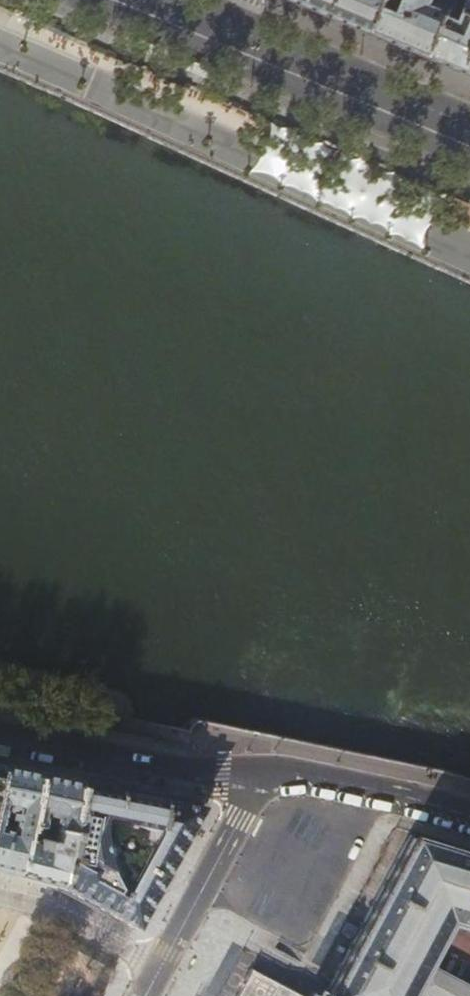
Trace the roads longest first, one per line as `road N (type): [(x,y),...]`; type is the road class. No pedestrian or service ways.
road 1 (residential): [(264,771),(180,768),(0,733)]
road 2 (primary): [(229,39),(469,140)]
road 3 (residential): [(158,969),(264,771)]
road 4 (residential): [(469,813),(264,771)]
road 5 (residential): [(0,898),(47,911),(158,969)]

